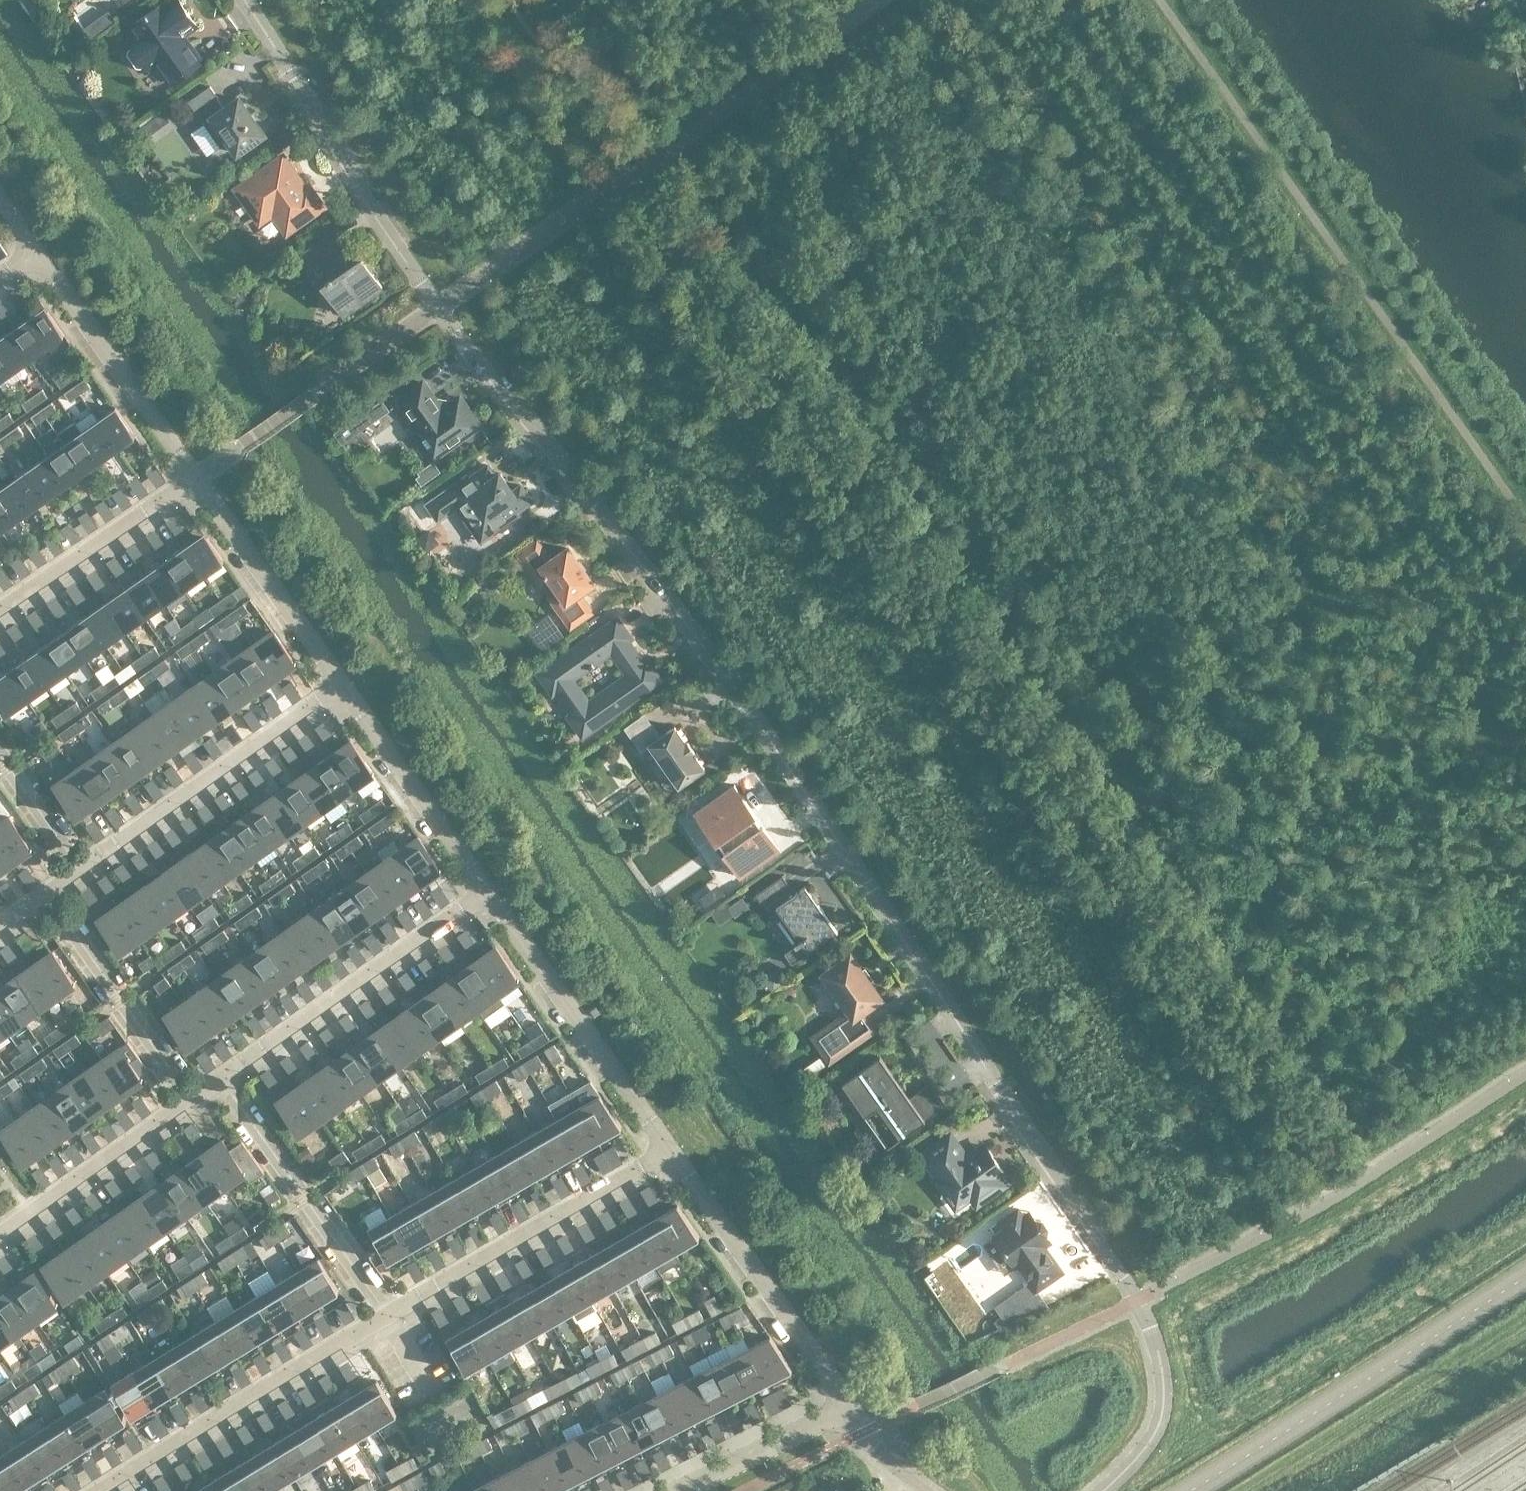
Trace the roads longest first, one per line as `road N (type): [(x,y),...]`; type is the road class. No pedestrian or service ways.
road 1 (residential): [(243,0),(438,309),(749,706),(1136,1301)]
road 2 (residential): [(102,1490),(388,1316)]
road 3 (residential): [(388,1316),(670,1151)]
road 4 (residential): [(221,1079),(487,892)]
road 5 (residential): [(82,869),(342,686)]
road 6 (residential): [(670,1151),(487,892)]
road 7 (residential): [(849,1407),(670,1151)]
road 8 (residential): [(388,1316),(221,1079)]
road 9 (residential): [(196,479),(34,248)]
road 10 (residential): [(342,686),(196,479)]
road 11 (residential): [(192,1100),(48,893)]
road 12 (residential): [(487,892),(342,686)]
road 13 (residential): [(0,613),(196,479)]
road 14 (residential): [(0,1235),(192,1100)]
road 15 (unclassified): [(1136,1301),(1157,1349),(1163,1410),(1145,1448),(1104,1490)]
road 16 (residential): [(682,1490),(849,1407)]
road 17 (residential): [(82,869),(0,754)]

